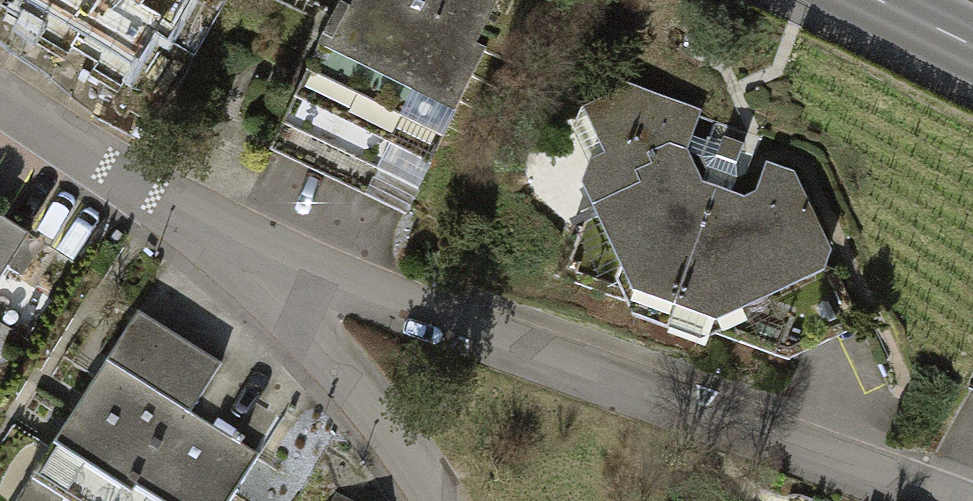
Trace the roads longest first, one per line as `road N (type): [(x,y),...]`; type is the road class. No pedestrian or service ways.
road 1 (residential): [(972,496),(254,261)]
road 2 (residential): [(254,261),(0,96)]
road 3 (residential): [(417,500),(254,261)]

